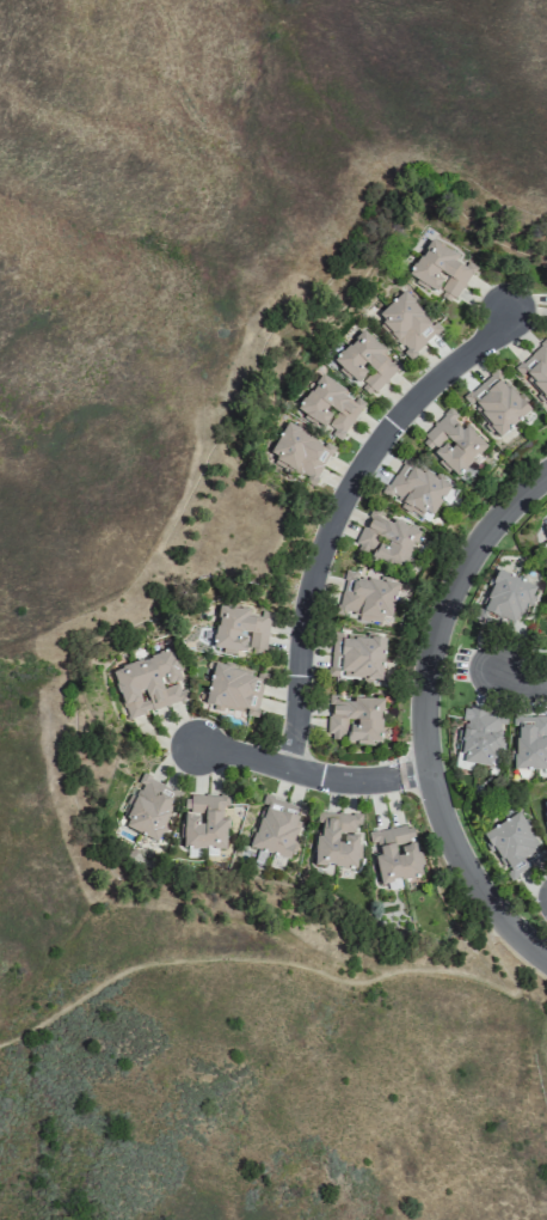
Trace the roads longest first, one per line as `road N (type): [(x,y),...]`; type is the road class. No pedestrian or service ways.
road 1 (residential): [(546,957),(491,903),(454,842),(432,774),(428,702),(442,628),(471,563),(546,479)]
road 2 (residential): [(288,769),(311,598),(344,506),(414,405),(517,328),(509,313)]
road 3 (residential): [(432,774),(355,785),(199,750)]

